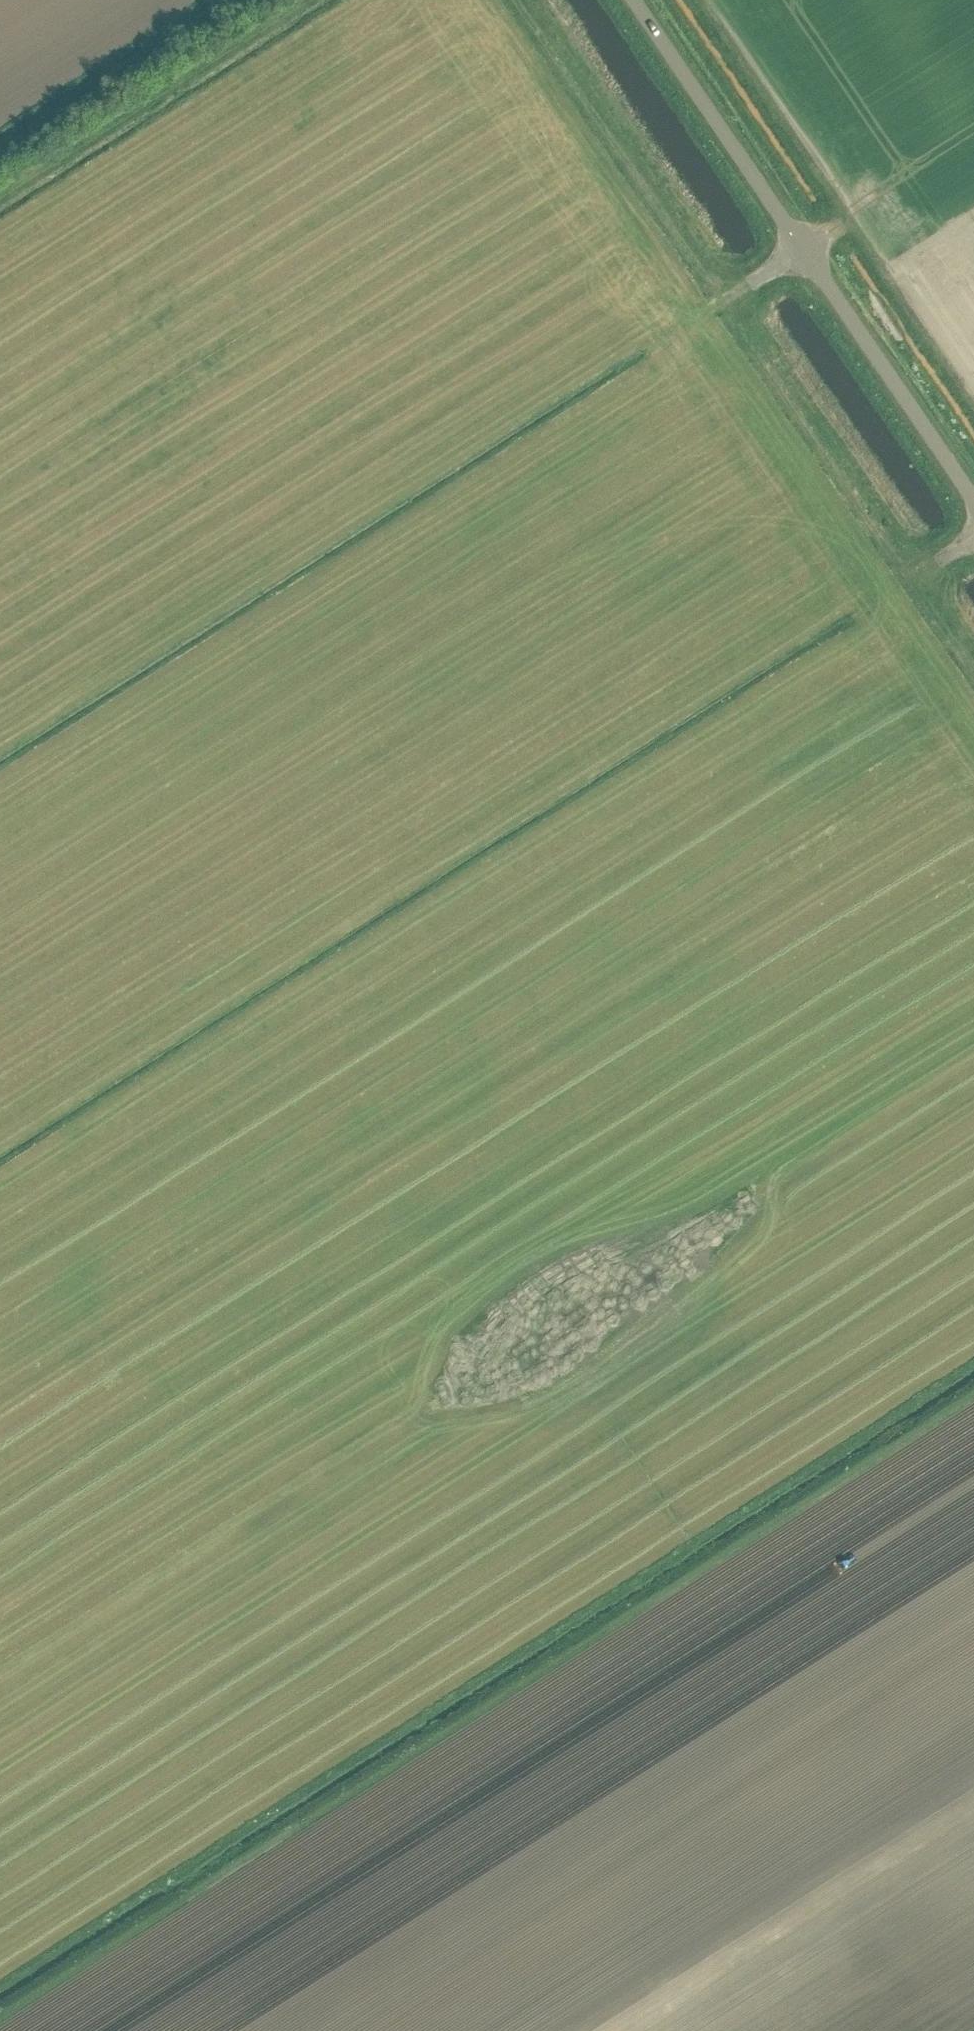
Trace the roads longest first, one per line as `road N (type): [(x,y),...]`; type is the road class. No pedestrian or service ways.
road 1 (unclassified): [(973,498),(636,0)]

